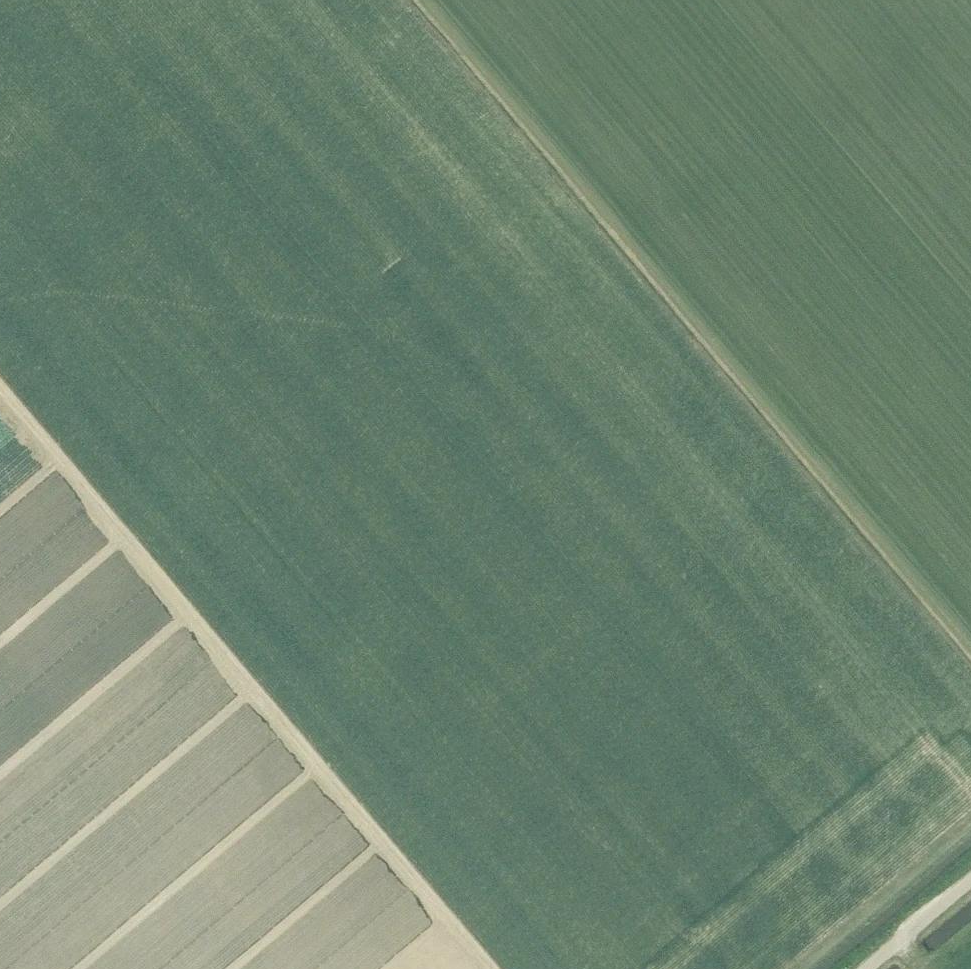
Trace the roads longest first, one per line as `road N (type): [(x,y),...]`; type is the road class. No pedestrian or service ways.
road 1 (unclassified): [(847,968),(970,864)]

